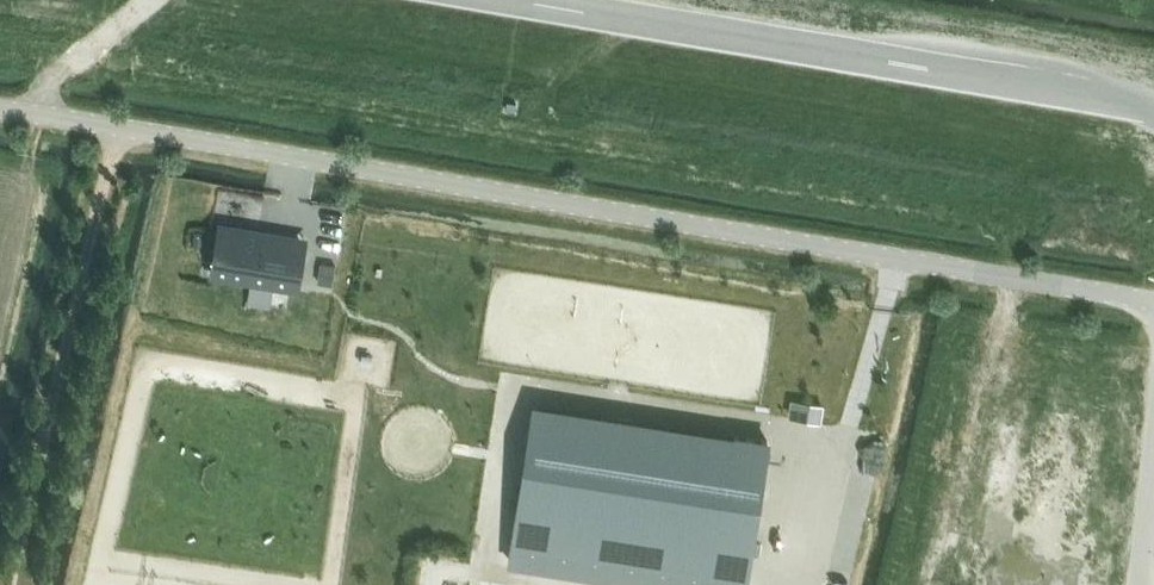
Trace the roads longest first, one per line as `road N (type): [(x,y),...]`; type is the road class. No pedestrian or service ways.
road 1 (unclassified): [(1139,299),(0,108)]
road 2 (track): [(1153,106),(519,0)]
road 3 (track): [(118,127),(9,584)]
road 4 (track): [(32,113),(60,79),(158,0)]
road 5 (unclassified): [(1143,584),(1153,465)]

